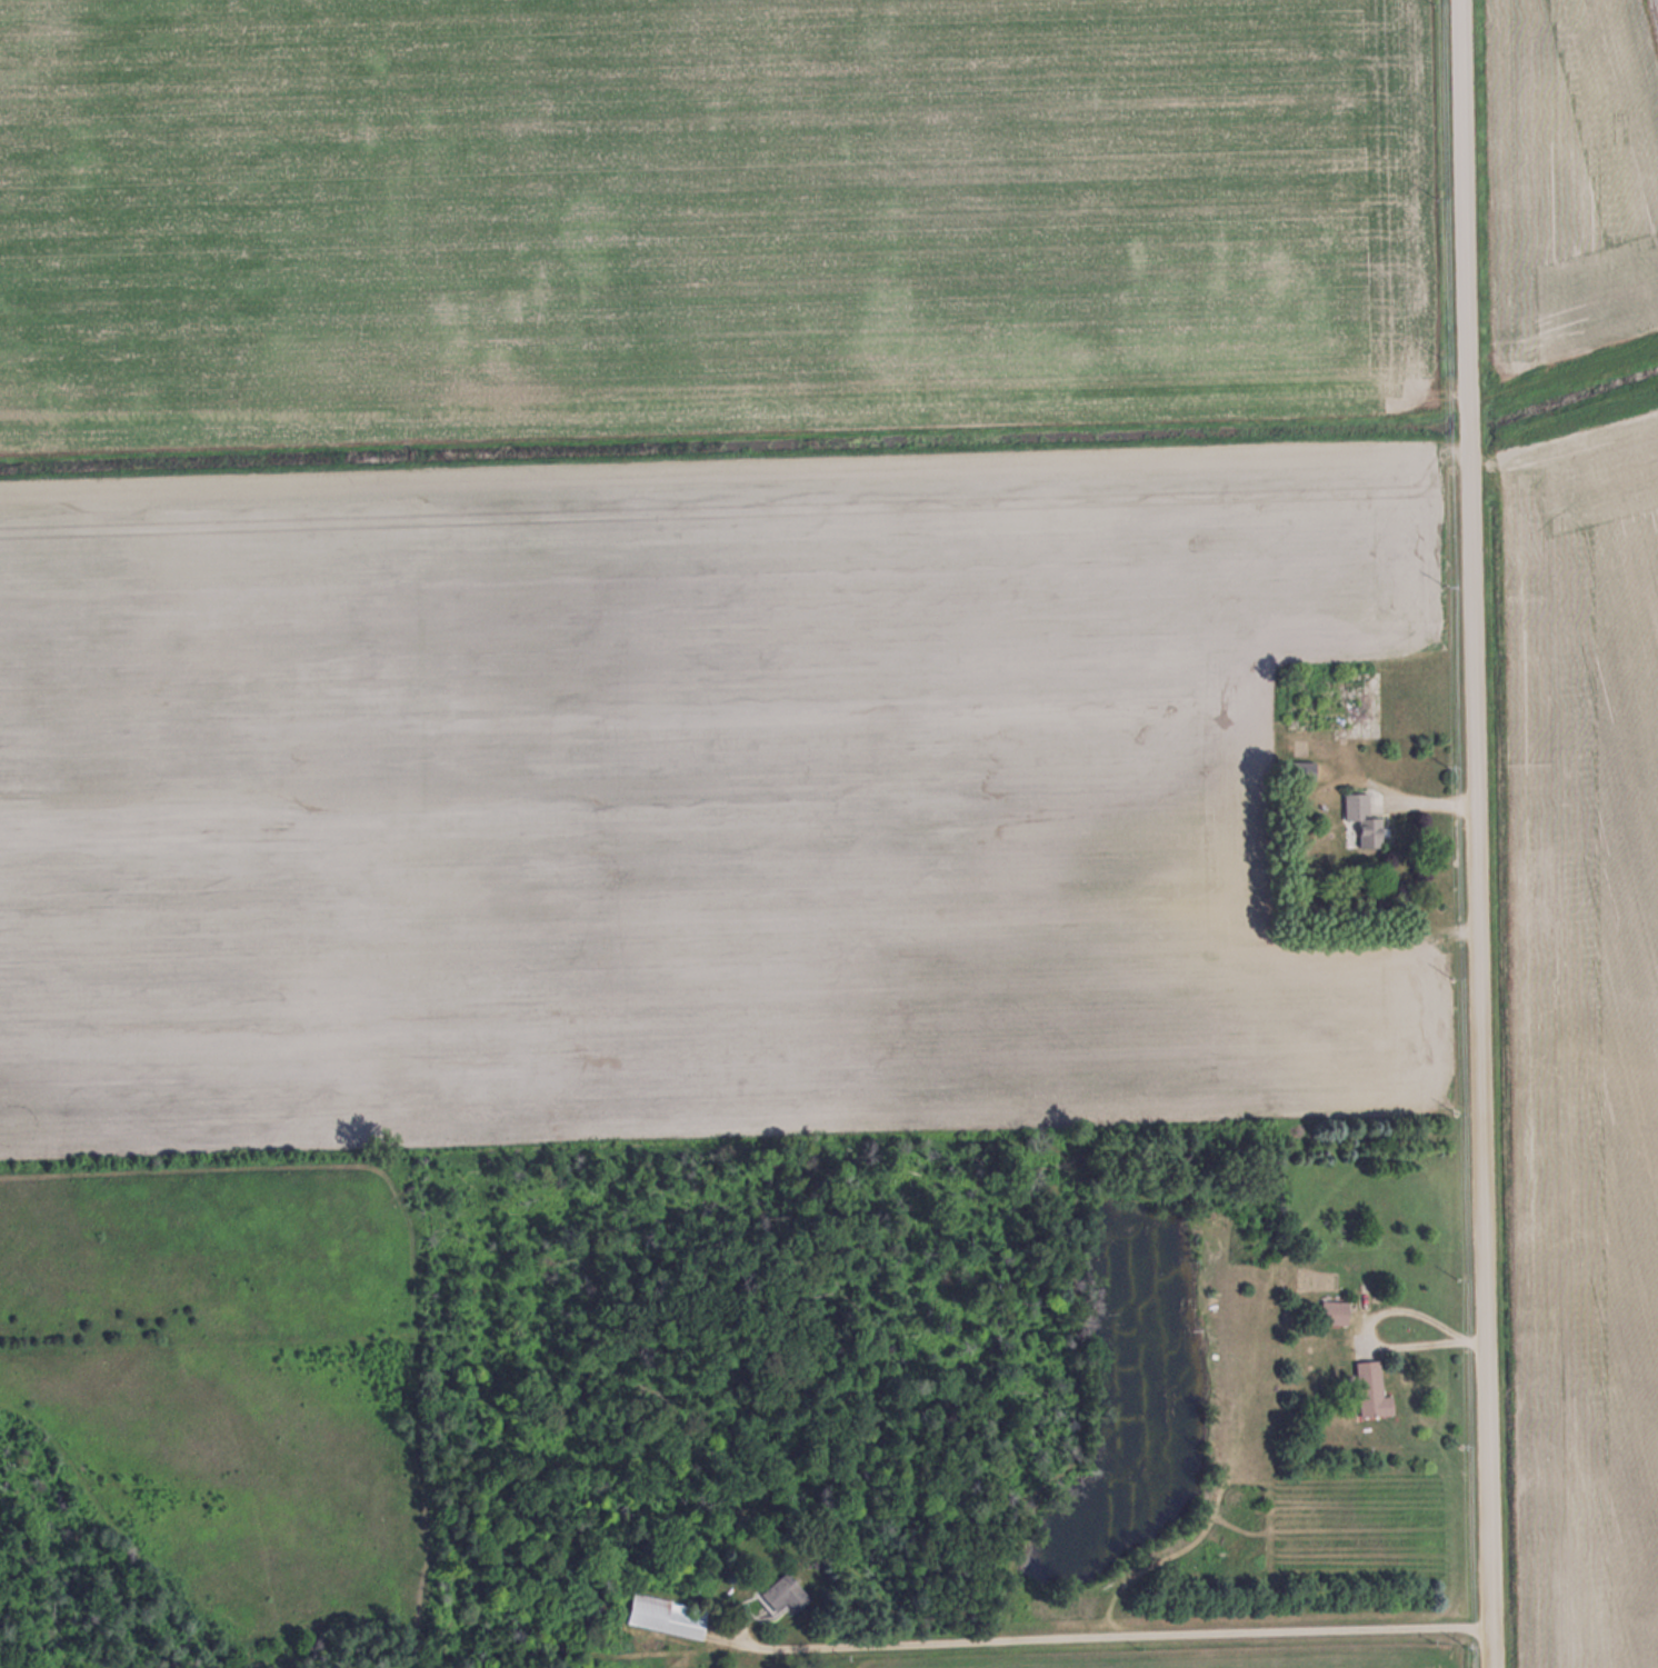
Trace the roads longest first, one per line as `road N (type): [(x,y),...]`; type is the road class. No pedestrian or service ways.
road 1 (residential): [(1487,1667),(1459,0)]

